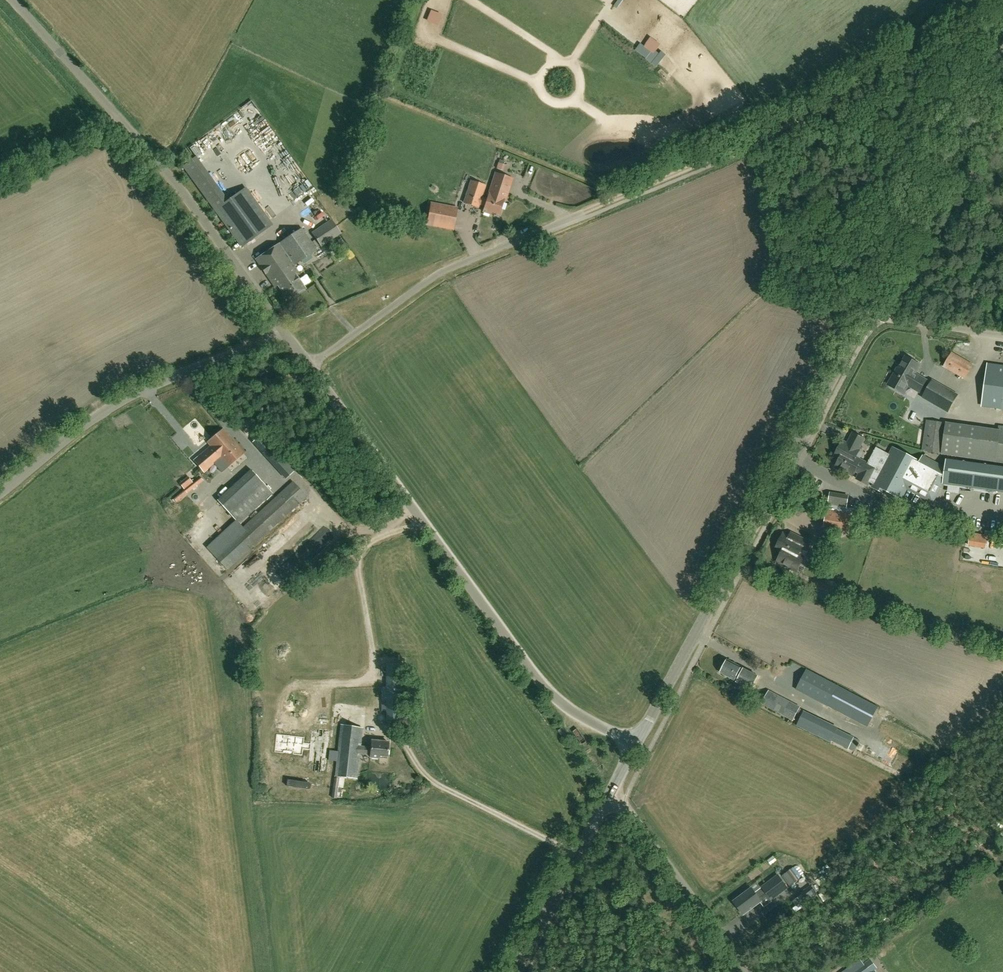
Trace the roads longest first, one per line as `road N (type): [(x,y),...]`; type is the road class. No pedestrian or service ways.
road 1 (unclassified): [(638,745),(546,690),(307,366)]
road 2 (tertiary): [(638,745),(864,314)]
road 3 (track): [(964,0),(871,80),(825,107),(571,219)]
road 4 (unclassified): [(283,332),(147,149),(11,0)]
road 5 (unclassified): [(0,495),(132,396),(283,332)]
road 6 (unclassified): [(307,366),(436,276),(571,219)]
road 7 (tertiary): [(864,314),(1002,57)]
road 8 (unclassified): [(746,971),(636,822),(607,803)]
road 9 (tertiary): [(518,971),(607,803)]
road 10 (unclassified): [(1002,335),(864,314)]

